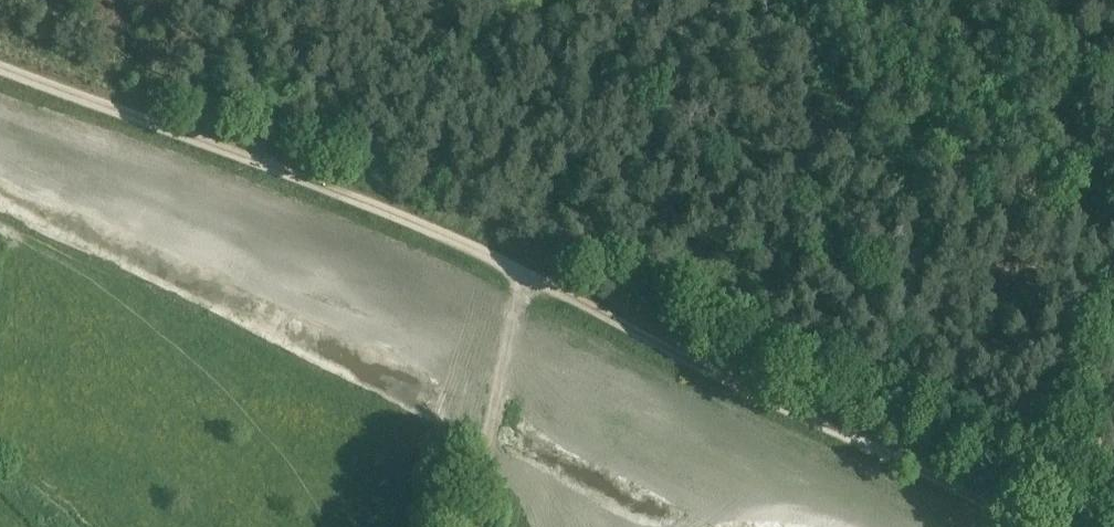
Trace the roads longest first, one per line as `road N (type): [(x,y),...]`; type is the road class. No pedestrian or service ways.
road 1 (track): [(1025,526),(309,180),(0,67)]
road 2 (track): [(607,0),(1113,247)]
road 3 (track): [(527,279),(477,526)]

